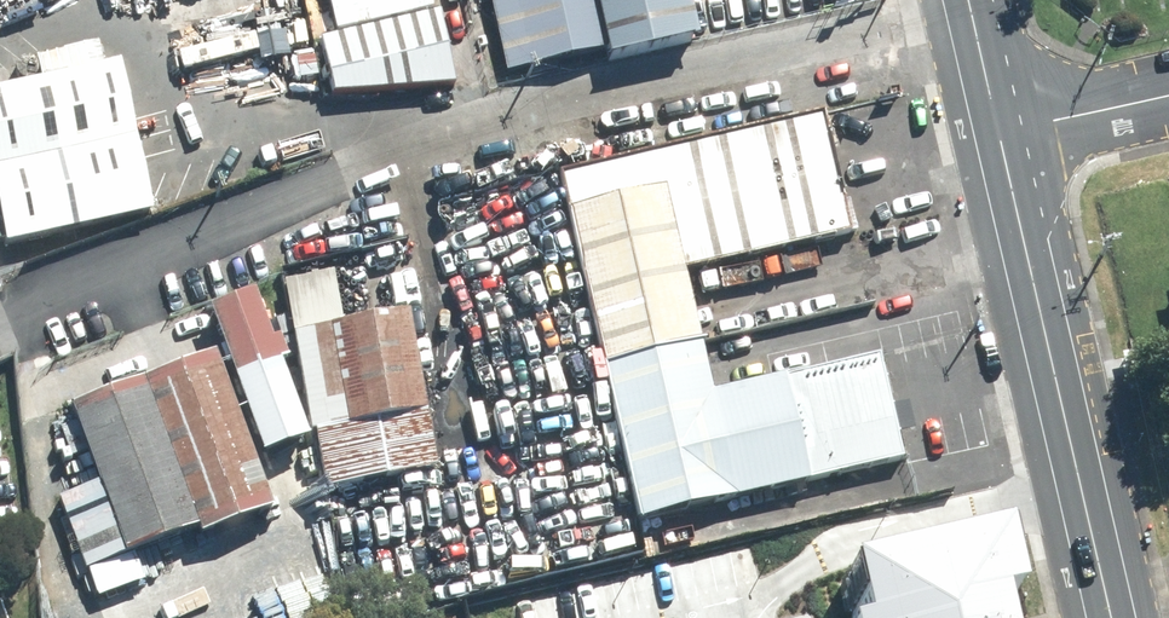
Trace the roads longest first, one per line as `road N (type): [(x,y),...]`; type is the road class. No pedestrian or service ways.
road 1 (primary): [(1006,133),(1118,617)]
road 2 (residential): [(1006,133),(1168,95)]
road 3 (primary): [(976,0),(1006,133)]

